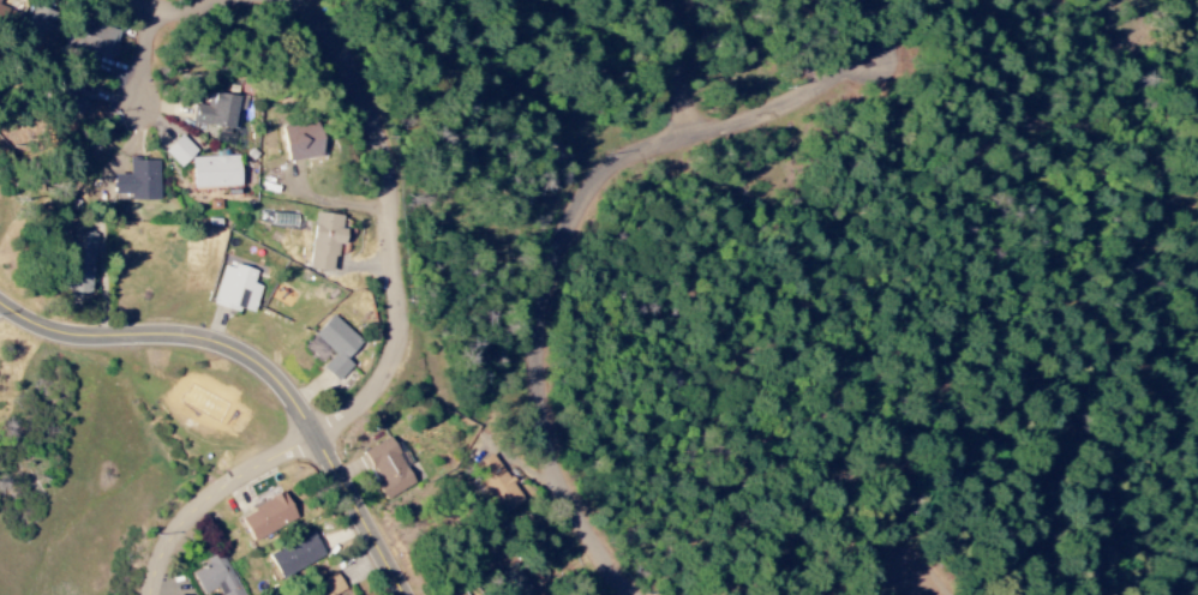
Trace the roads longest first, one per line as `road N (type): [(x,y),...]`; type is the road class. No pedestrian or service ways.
road 1 (residential): [(616,594),(618,578),(563,491),(543,409),(545,318),(573,224),(611,174),(635,160),(792,110),(910,54)]
road 2 (residential): [(156,594),(167,555),(190,521),(360,409),(396,360),(393,160),(384,132),(333,28),(310,8),(281,0)]
road 3 (residential): [(410,594),(319,438),(263,365),(198,336),(55,326),(0,294)]
road 4 (residential): [(747,127),(675,0)]
road 5 (residential): [(261,0),(197,13),(142,0)]

